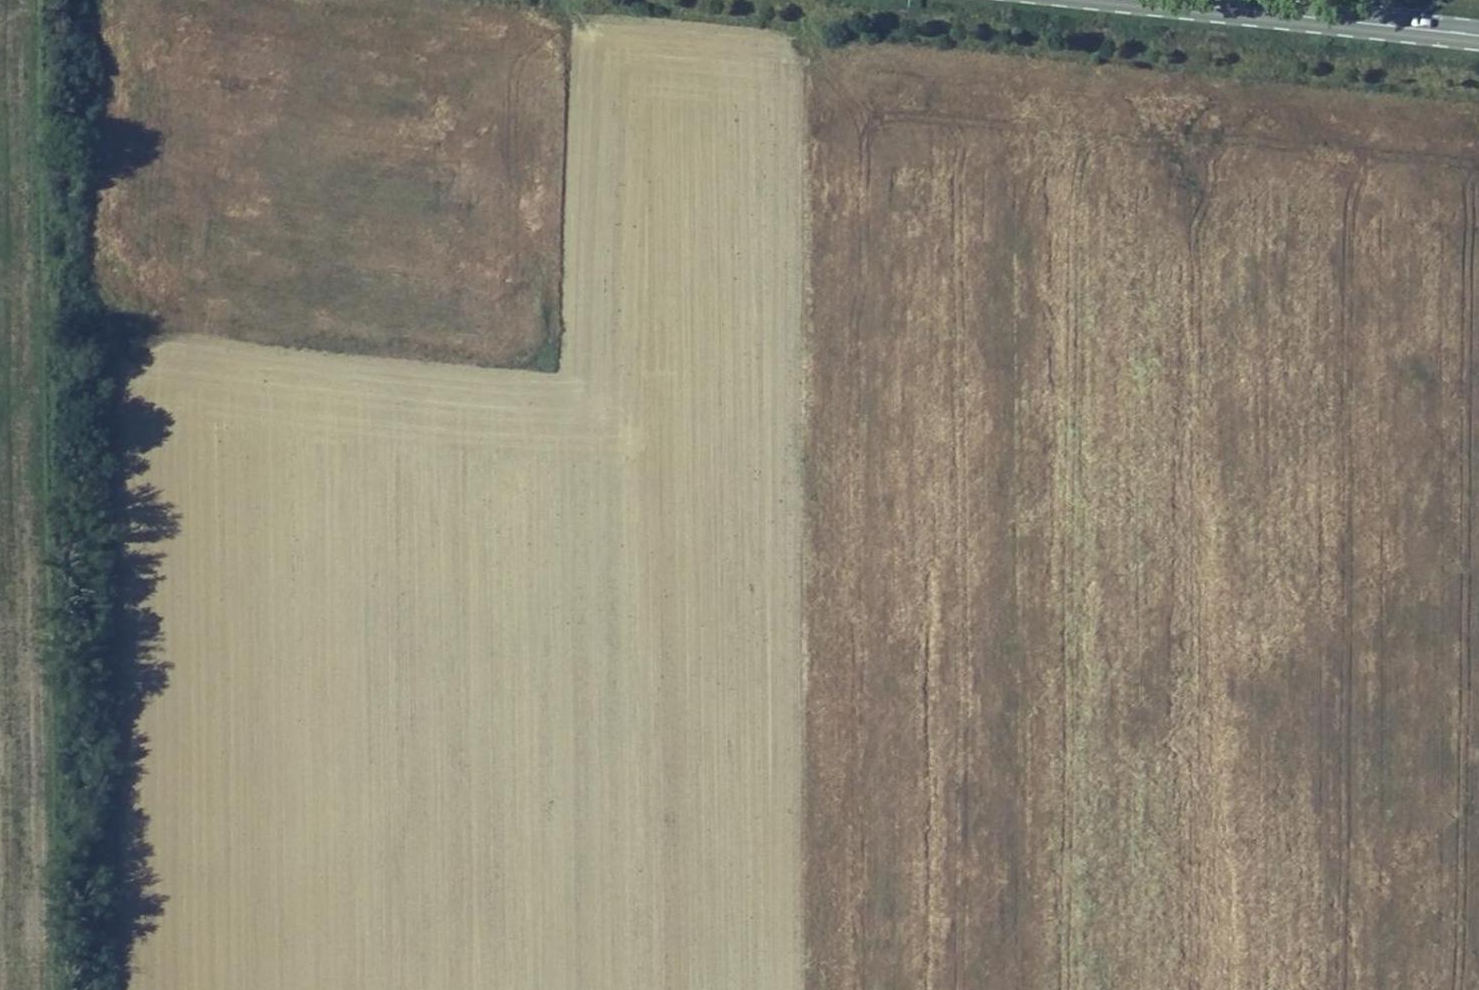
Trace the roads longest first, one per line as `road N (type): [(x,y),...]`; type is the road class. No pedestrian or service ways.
road 1 (secondary): [(1478,31),(1192,0)]

